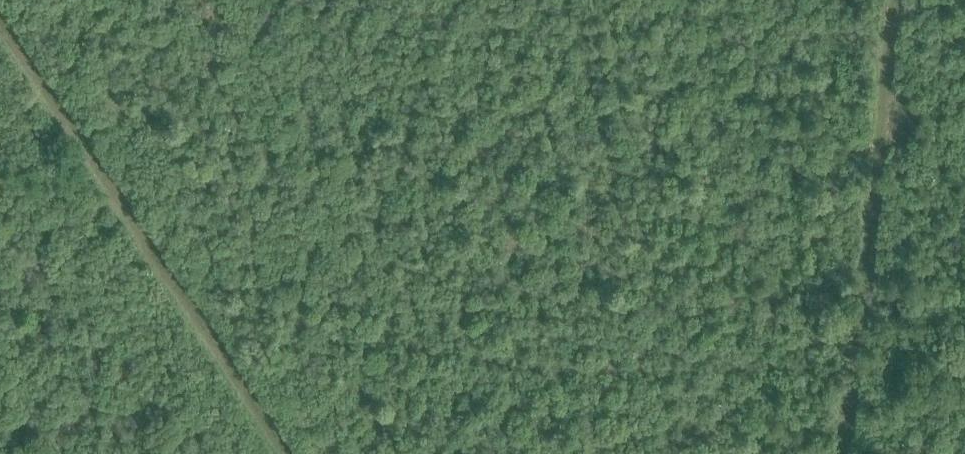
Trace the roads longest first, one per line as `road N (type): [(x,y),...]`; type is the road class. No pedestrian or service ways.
road 1 (track): [(286,453),(0,24)]
road 2 (track): [(845,453),(893,0)]

